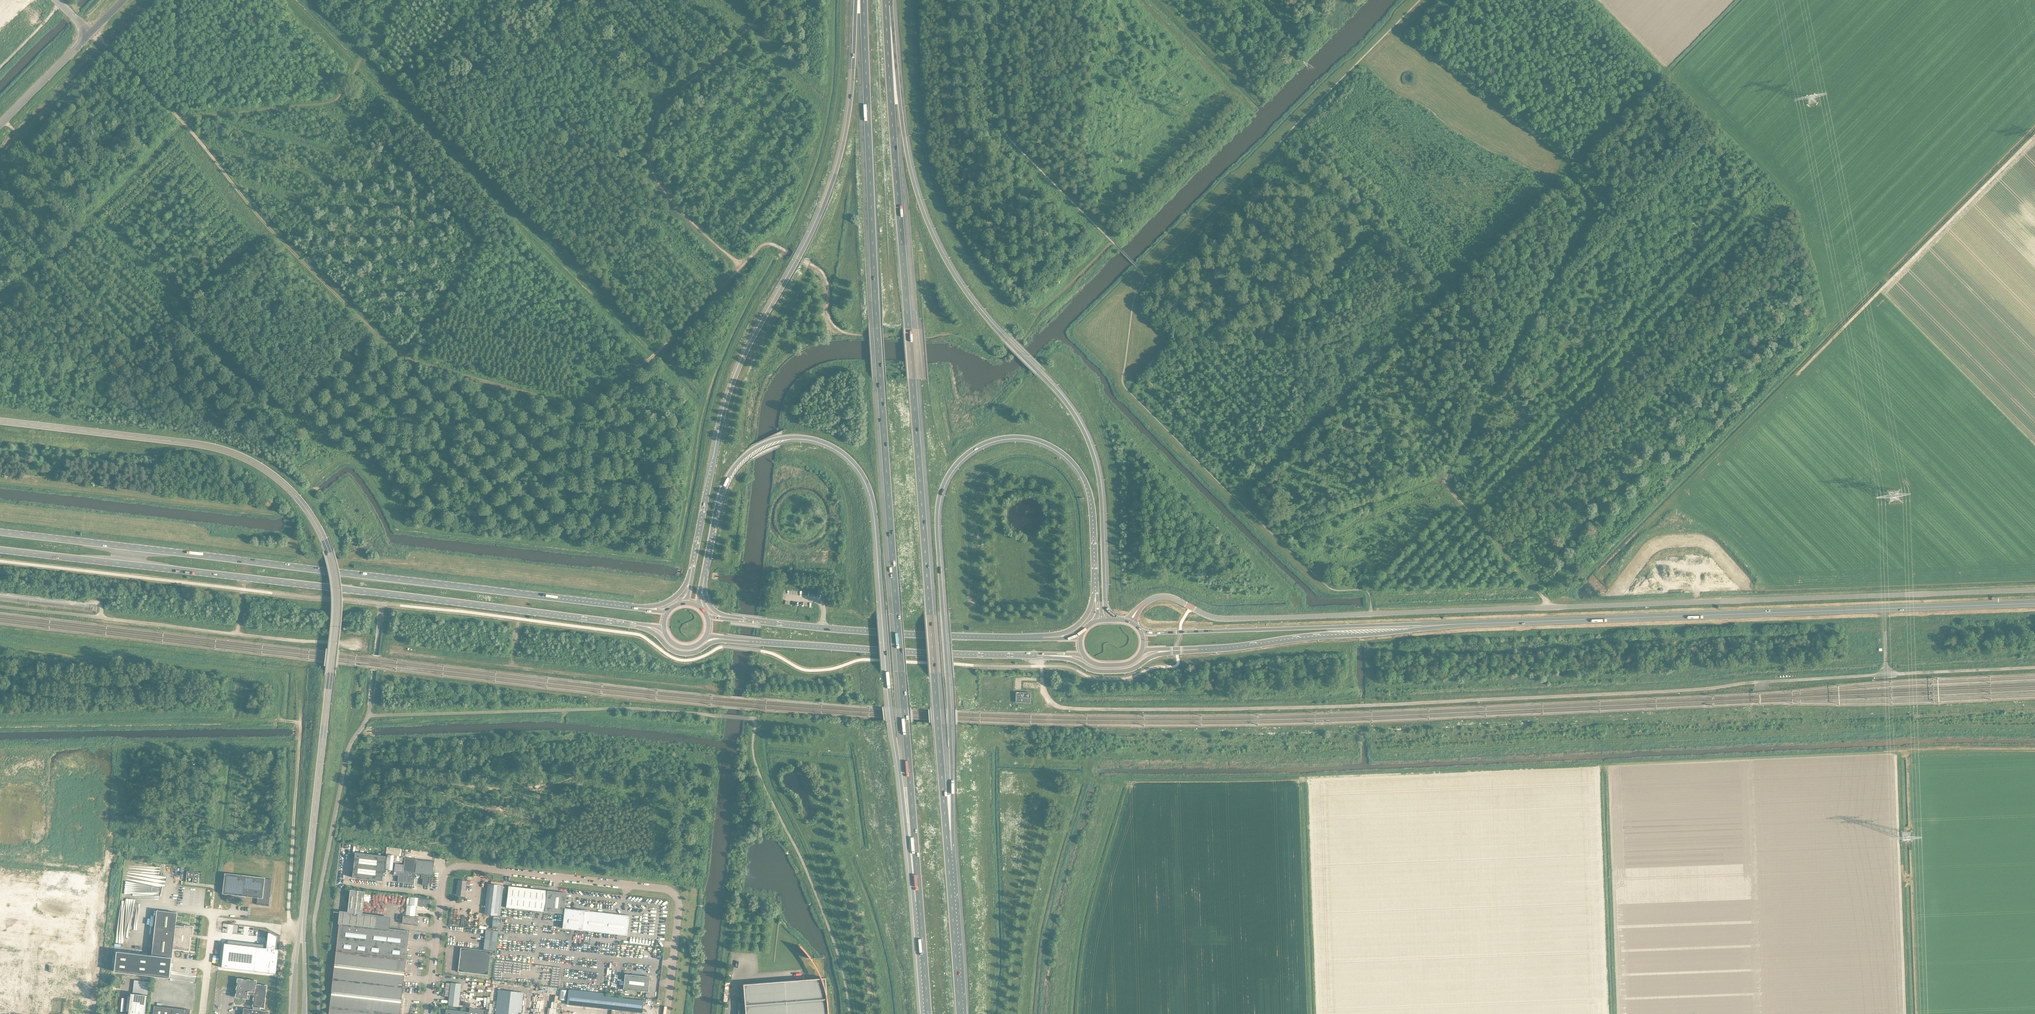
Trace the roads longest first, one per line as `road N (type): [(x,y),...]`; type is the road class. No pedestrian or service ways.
road 1 (motorway): [(863,0),(876,329),(919,903)]
road 2 (unclassified): [(1137,612),(1162,598),(1228,620),(2034,591)]
road 3 (motorway): [(948,854),(885,3)]
road 4 (track): [(738,272),(637,370),(576,408),(399,357),(252,211),(190,131),(91,32)]
road 5 (track): [(1390,31),(1556,156),(1586,197),(1586,219),(1441,481),(1274,538)]
road 6 (track): [(1753,684),(1371,707),(1143,711),(1063,708),(1042,684)]
road 7 (motorway): [(702,579),(720,493),(750,453),(806,439),(858,470),(874,507),(892,722),(919,903)]
road 8 (motorway): [(1115,621),(1105,607),(1101,500),(1087,440),(1061,396),(966,295),(929,231),(905,152),(885,3)]
road 9 (motorway): [(948,854),(949,711),(936,519),(958,463),(1012,439),(1068,459),(1091,500),(1097,594)]
road 10 (primary): [(633,610),(0,534)]
road 11 (primary): [(0,552),(630,624)]
road 12 (motorway): [(857,0),(835,174),(733,383),(692,576)]
road 13 (trunk): [(2034,604),(1473,624)]
road 14 (secondary): [(0,423),(210,449),(271,476),(304,509),(329,556),(336,599),(330,672)]
road 15 (unclassified): [(666,1013),(680,897),(463,868),(441,882),(436,938)]
road 16 (track): [(738,272),(666,194),(650,167),(647,138),(662,105),(770,0)]
road 17 (trunk): [(720,640),(1054,655)]
road 18 (trunk): [(1473,624),(1140,633)]
road 19 (trunk): [(1055,640),(724,620)]
road 20 (trunk): [(1170,652),(1473,624)]
road 21 (track): [(368,639),(341,646),(100,619)]
road 22 (secondary): [(302,925),(330,672)]
road 23 (track): [(517,620),(512,669),(428,659),(392,645),(381,610)]
road 24 (track): [(512,669),(712,689)]
road 25 (track): [(1548,609),(1441,481)]
road 26 (motorway): [(959,1013),(948,854)]
road 27 (unclassified): [(0,146),(102,45)]
road 28 (unclassified): [(93,1013),(107,877)]
road 29 (unclassified): [(202,1013),(213,914),(246,919)]
road 30 (track): [(1905,675),(2034,668)]
road 31 (trunk): [(1054,655),(1115,673),(1170,652)]
road 32 (unclassified): [(0,124),(82,34)]

